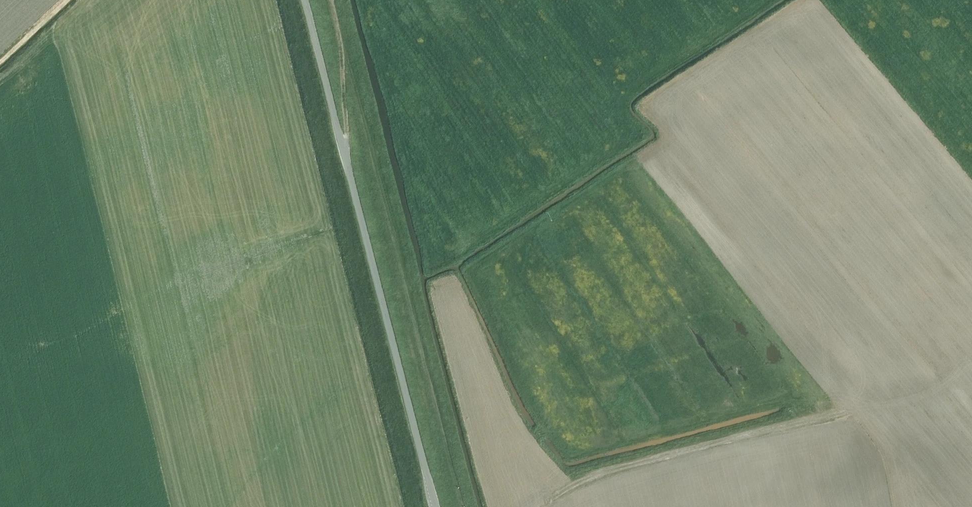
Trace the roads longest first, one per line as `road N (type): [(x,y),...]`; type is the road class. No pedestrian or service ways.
road 1 (unclassified): [(437,506),(306,0)]

